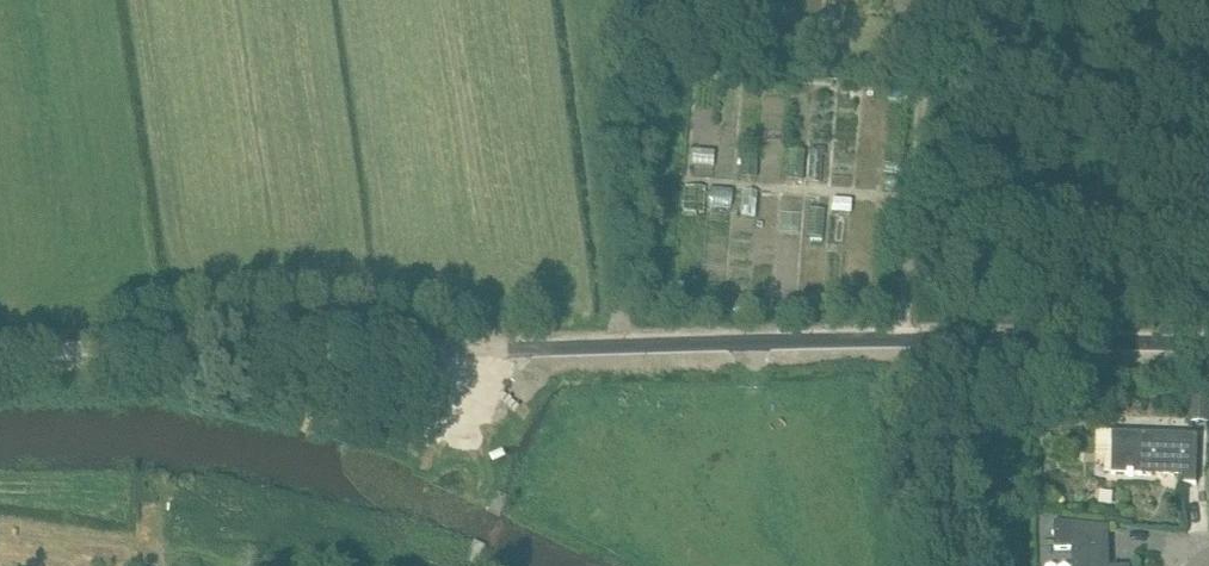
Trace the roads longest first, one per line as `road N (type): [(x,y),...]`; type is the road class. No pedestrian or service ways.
road 1 (unclassified): [(0,351),(214,338),(469,348),(820,338),(1208,344)]

